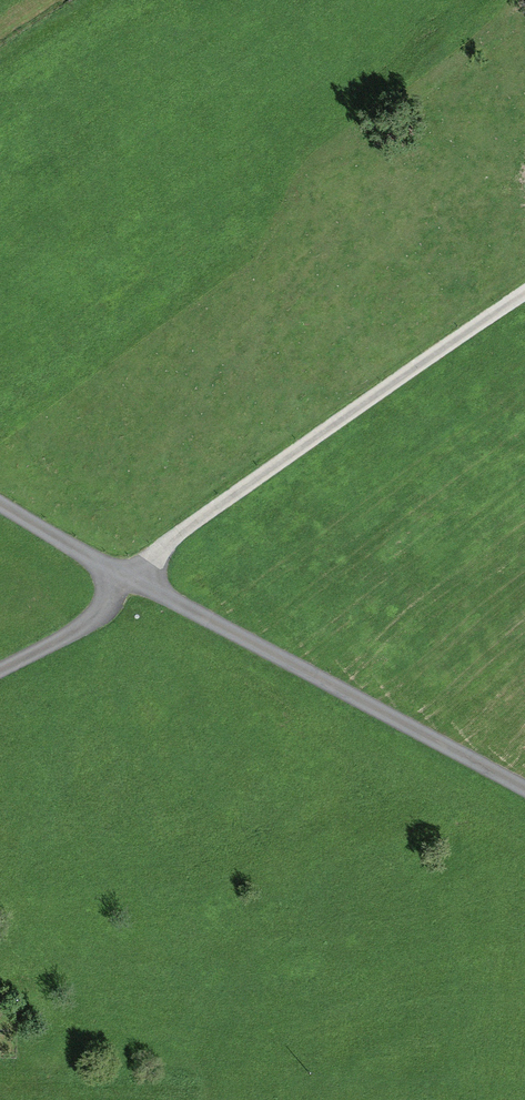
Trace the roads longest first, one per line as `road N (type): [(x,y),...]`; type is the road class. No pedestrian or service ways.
road 1 (unclassified): [(524,291),(127,577)]
road 2 (unclassified): [(127,577),(524,786)]
road 3 (unclassified): [(127,577),(93,618),(0,669)]
road 4 (unclassified): [(0,505),(127,577)]

